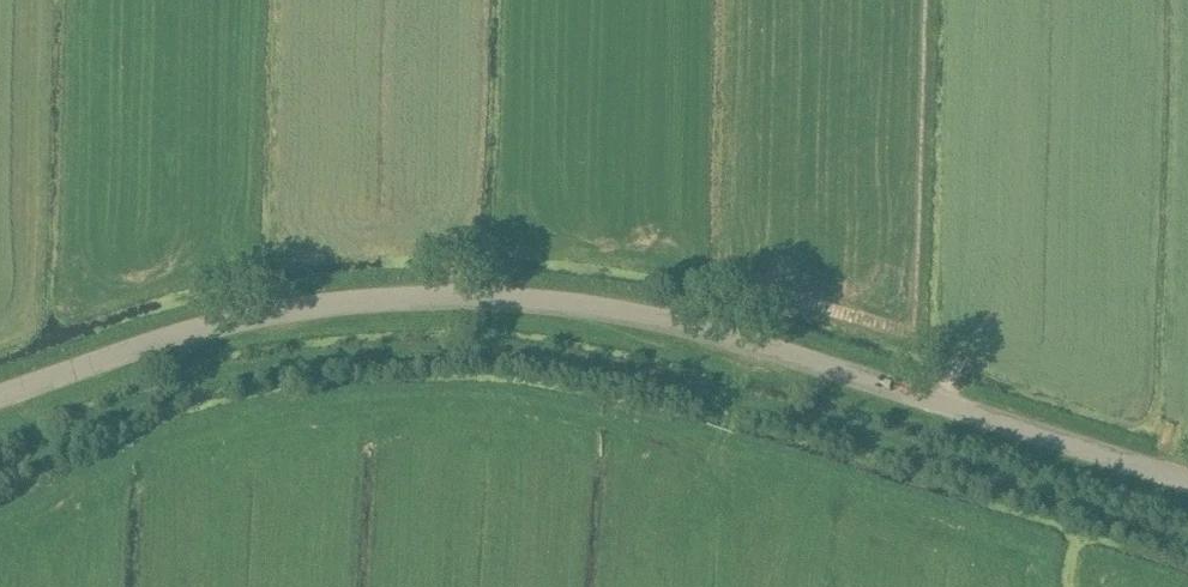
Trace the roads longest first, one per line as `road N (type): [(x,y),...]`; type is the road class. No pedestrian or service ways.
road 1 (unclassified): [(0,399),(197,331),(352,300),(533,302),(643,318),(1187,485)]
road 2 (track): [(720,448),(752,290),(913,328),(921,0)]

